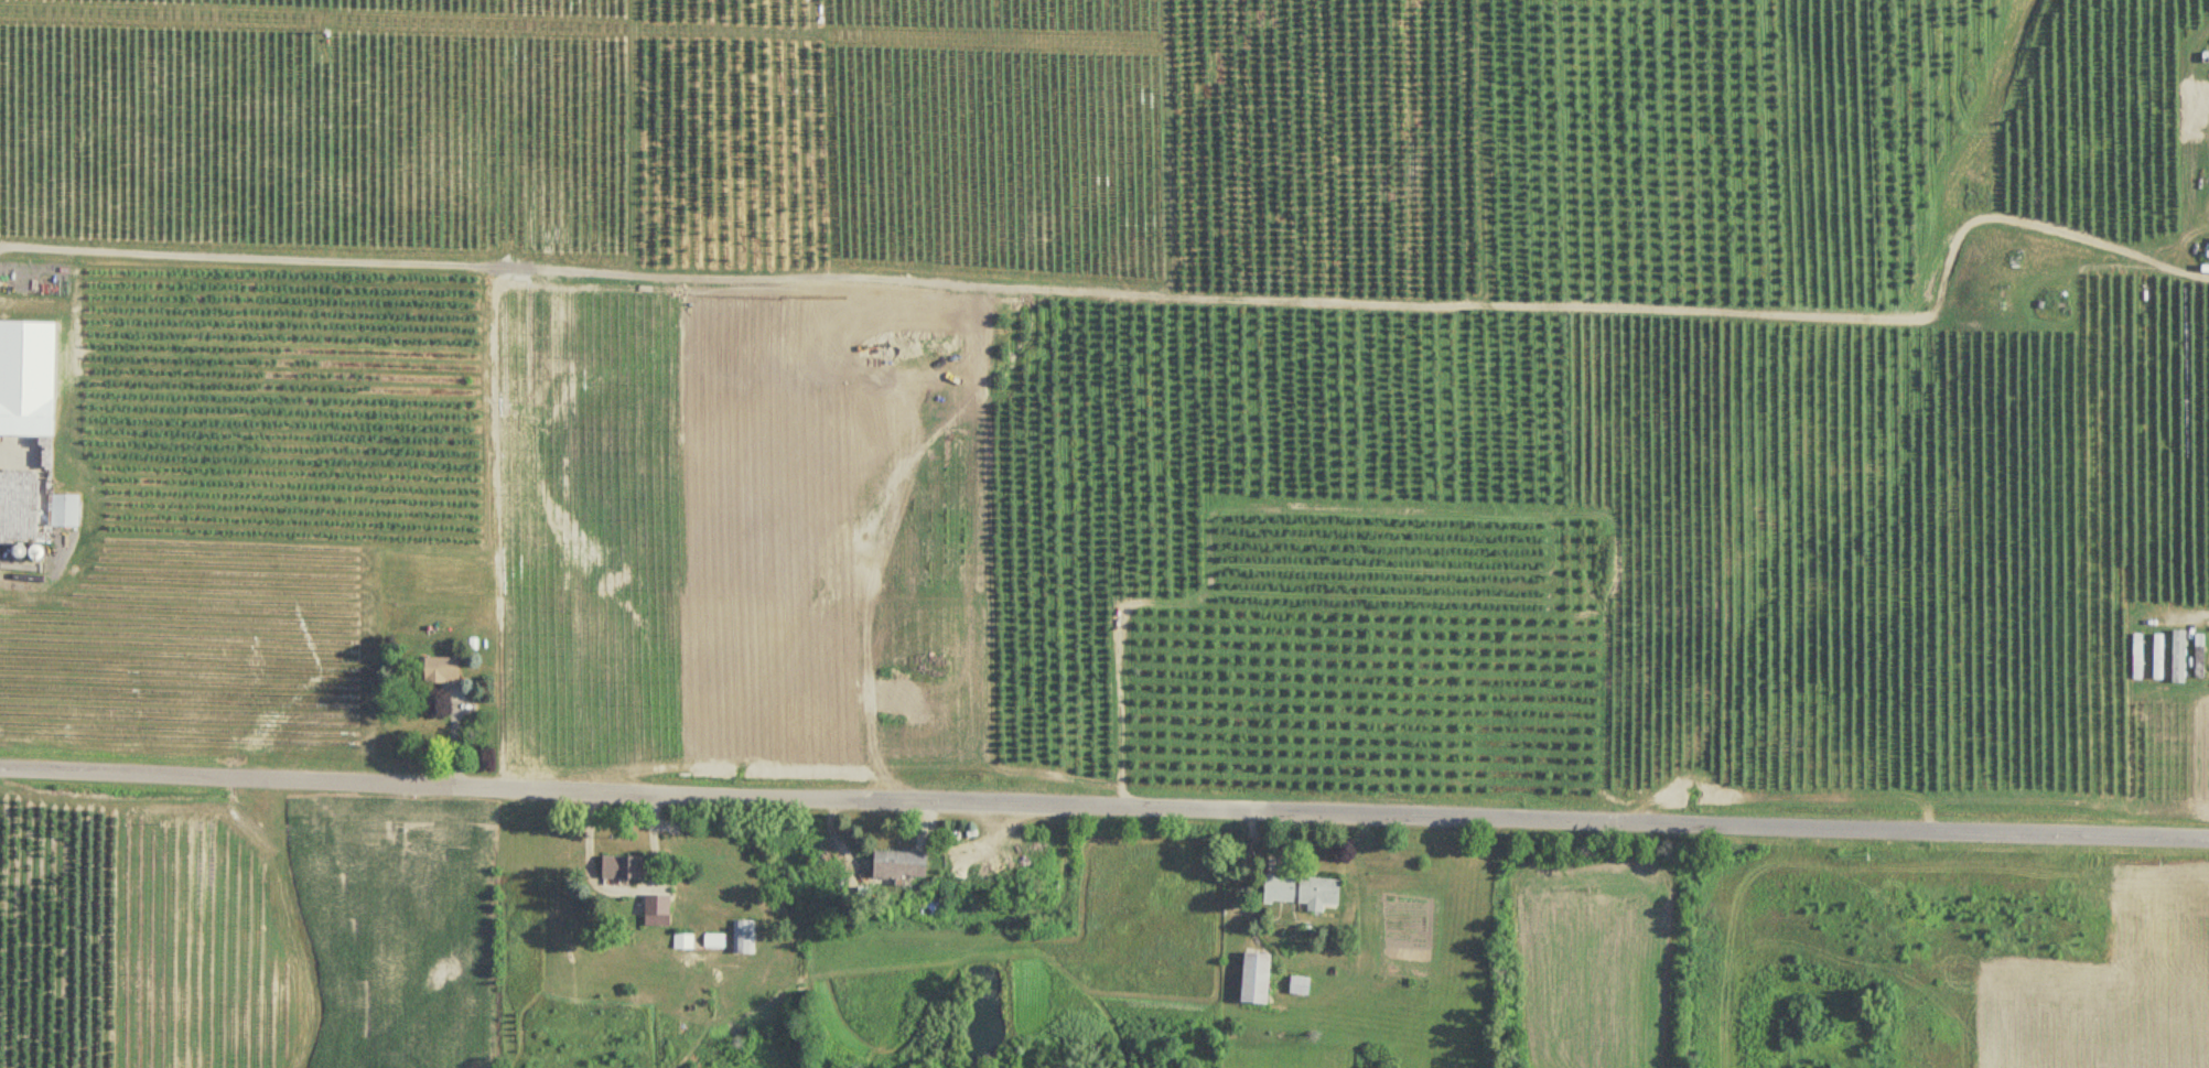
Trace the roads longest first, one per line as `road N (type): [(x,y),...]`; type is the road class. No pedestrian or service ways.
road 1 (residential): [(0,767),(2208,839)]

